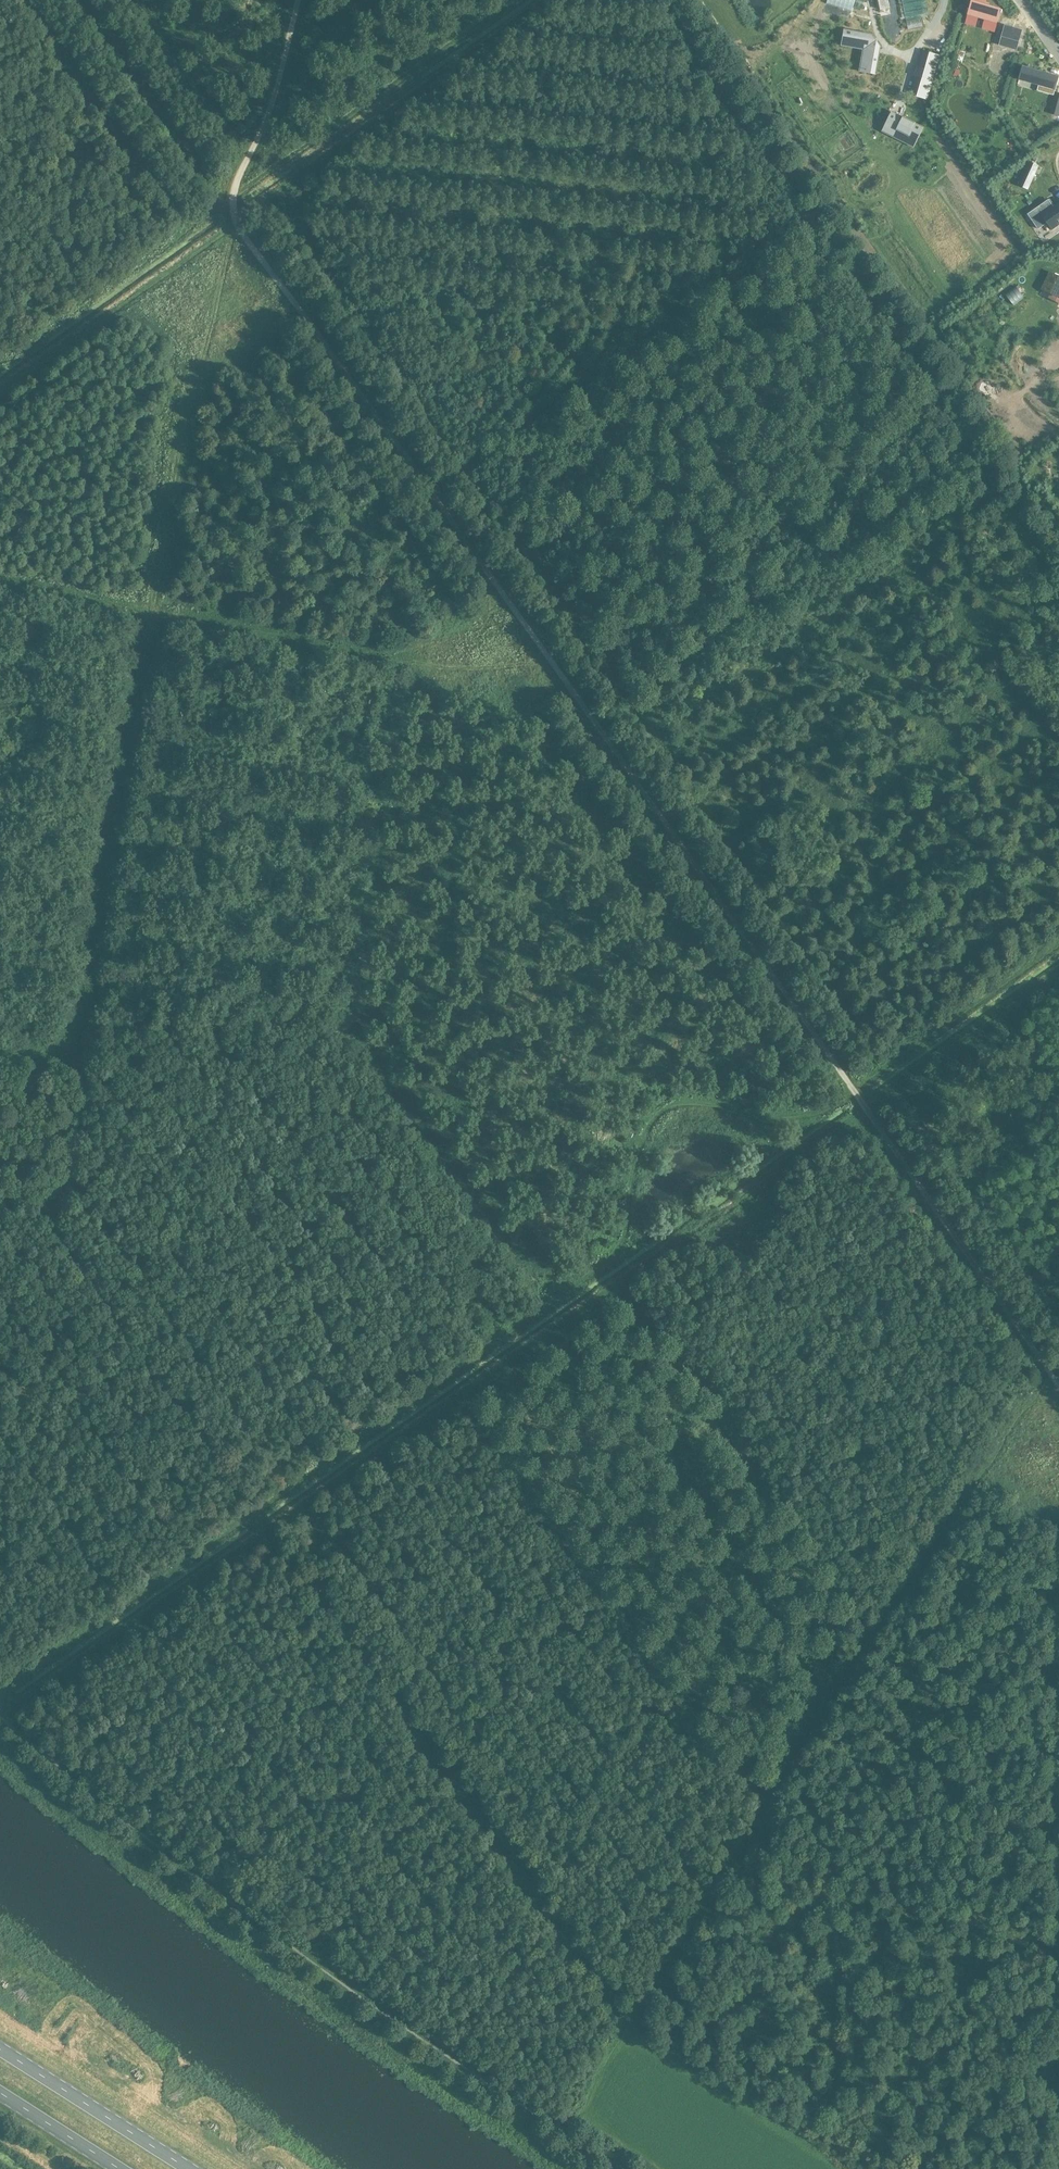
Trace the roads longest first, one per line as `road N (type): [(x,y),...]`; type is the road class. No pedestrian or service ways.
road 1 (track): [(235,224),(1058,1383)]
road 2 (track): [(298,0),(266,123),(230,203),(235,224)]
road 3 (primary): [(188,2168),(0,2050)]
road 4 (track): [(133,0),(250,156)]
road 5 (primary): [(0,2095),(116,2168)]

